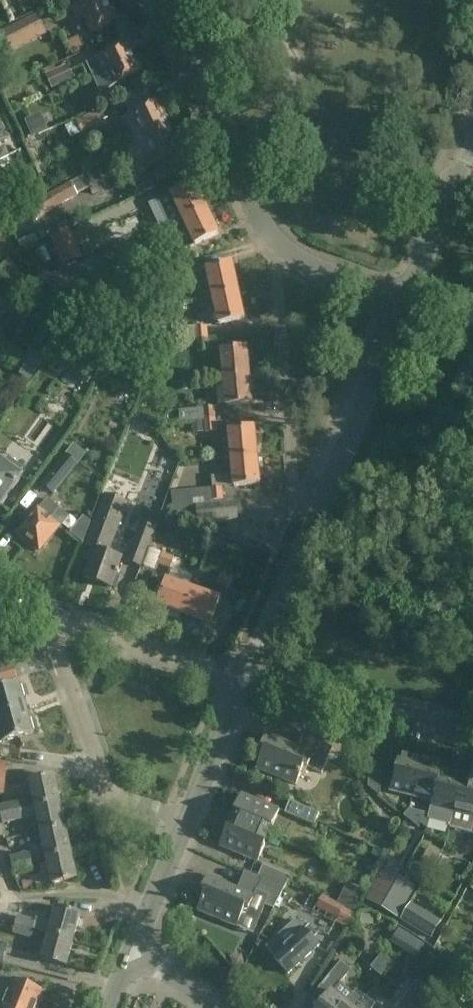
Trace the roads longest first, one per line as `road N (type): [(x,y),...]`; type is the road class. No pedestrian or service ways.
road 1 (unclassified): [(240,679),(403,291)]
road 2 (residential): [(403,291),(273,238),(160,0)]
road 3 (residential): [(182,822),(102,786),(39,602)]
road 4 (unclassified): [(240,679),(472,733)]
road 5 (residential): [(240,679),(39,602)]
road 6 (unclassified): [(403,291),(472,129)]
road 7 (unclassified): [(182,822),(240,679)]
road 8 (unclassified): [(139,940),(182,822)]

